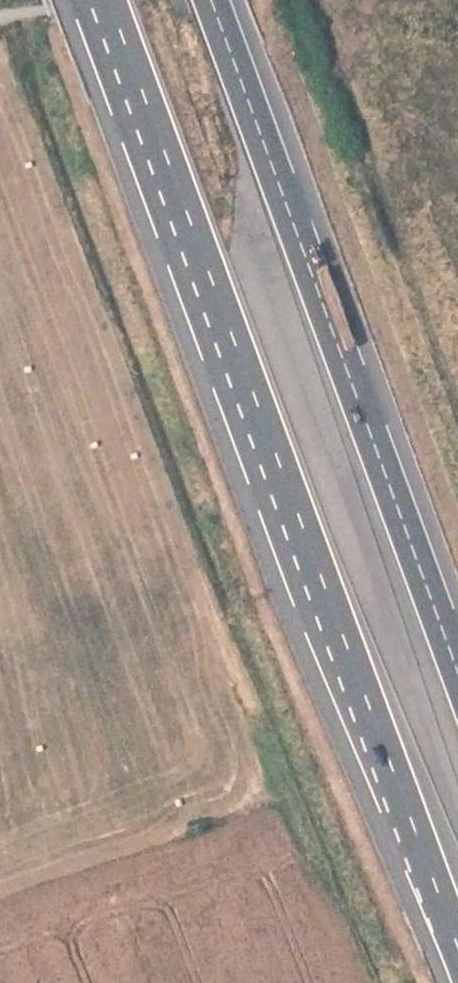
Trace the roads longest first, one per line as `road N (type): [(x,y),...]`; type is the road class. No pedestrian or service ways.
road 1 (motorway): [(108,0),(457,950)]
road 2 (motorway): [(457,671),(211,0)]

